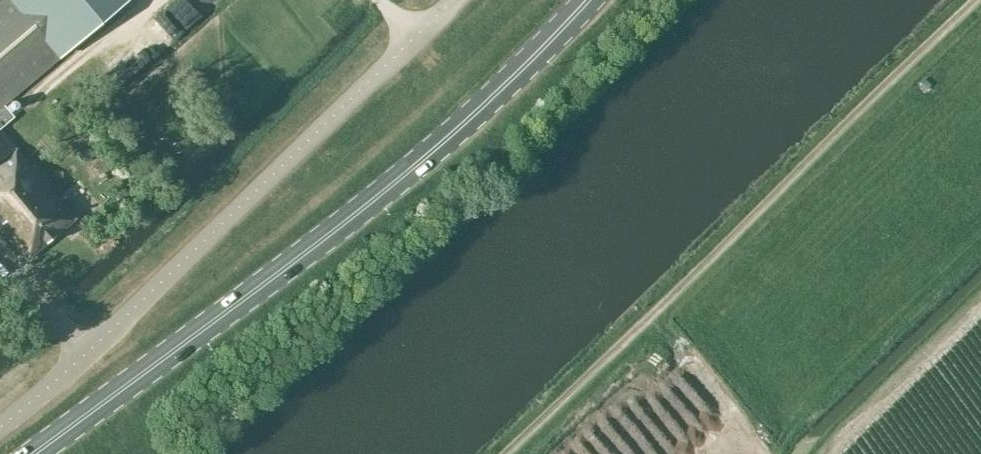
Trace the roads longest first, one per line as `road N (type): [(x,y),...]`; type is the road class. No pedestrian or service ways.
road 1 (primary): [(33,453),(440,145),(589,0)]
road 2 (track): [(503,453),(975,0)]
road 3 (unclassified): [(452,0),(0,426)]

